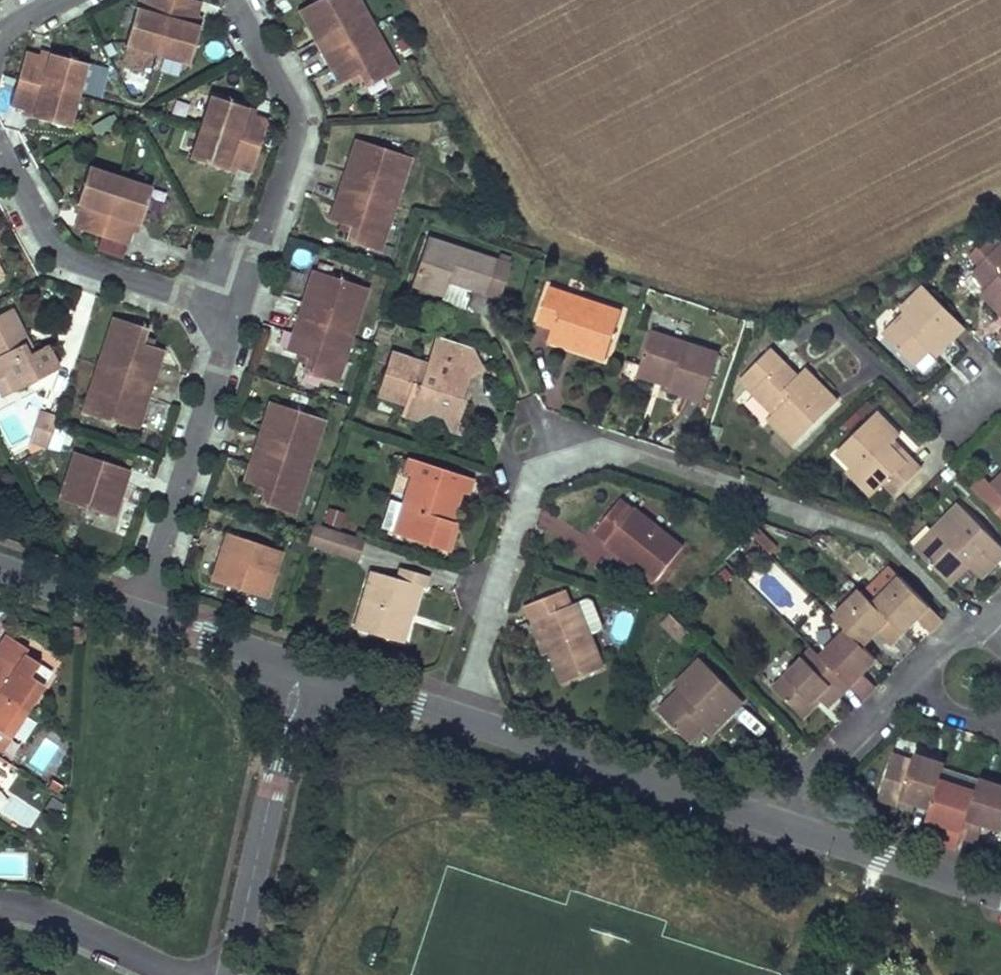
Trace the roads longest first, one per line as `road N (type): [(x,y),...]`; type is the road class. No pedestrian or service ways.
road 1 (residential): [(634,456),(601,452),(542,473),(528,491),(457,718)]
road 2 (residential): [(234,312),(296,122),(229,0)]
road 3 (residential): [(457,718),(766,817)]
road 4 (residential): [(234,312),(138,612)]
road 5 (residential): [(299,668),(229,974)]
road 6 (residential): [(0,155),(55,249),(234,312)]
road 7 (residential): [(766,817),(1000,897)]
road 8 (residential): [(766,817),(929,673)]
road 9 (residential): [(184,974),(56,916),(0,905)]
road 10 (residential): [(138,612),(299,668)]
road 11 (residential): [(299,668),(457,718)]
road 12 (residential): [(0,568),(138,612)]

